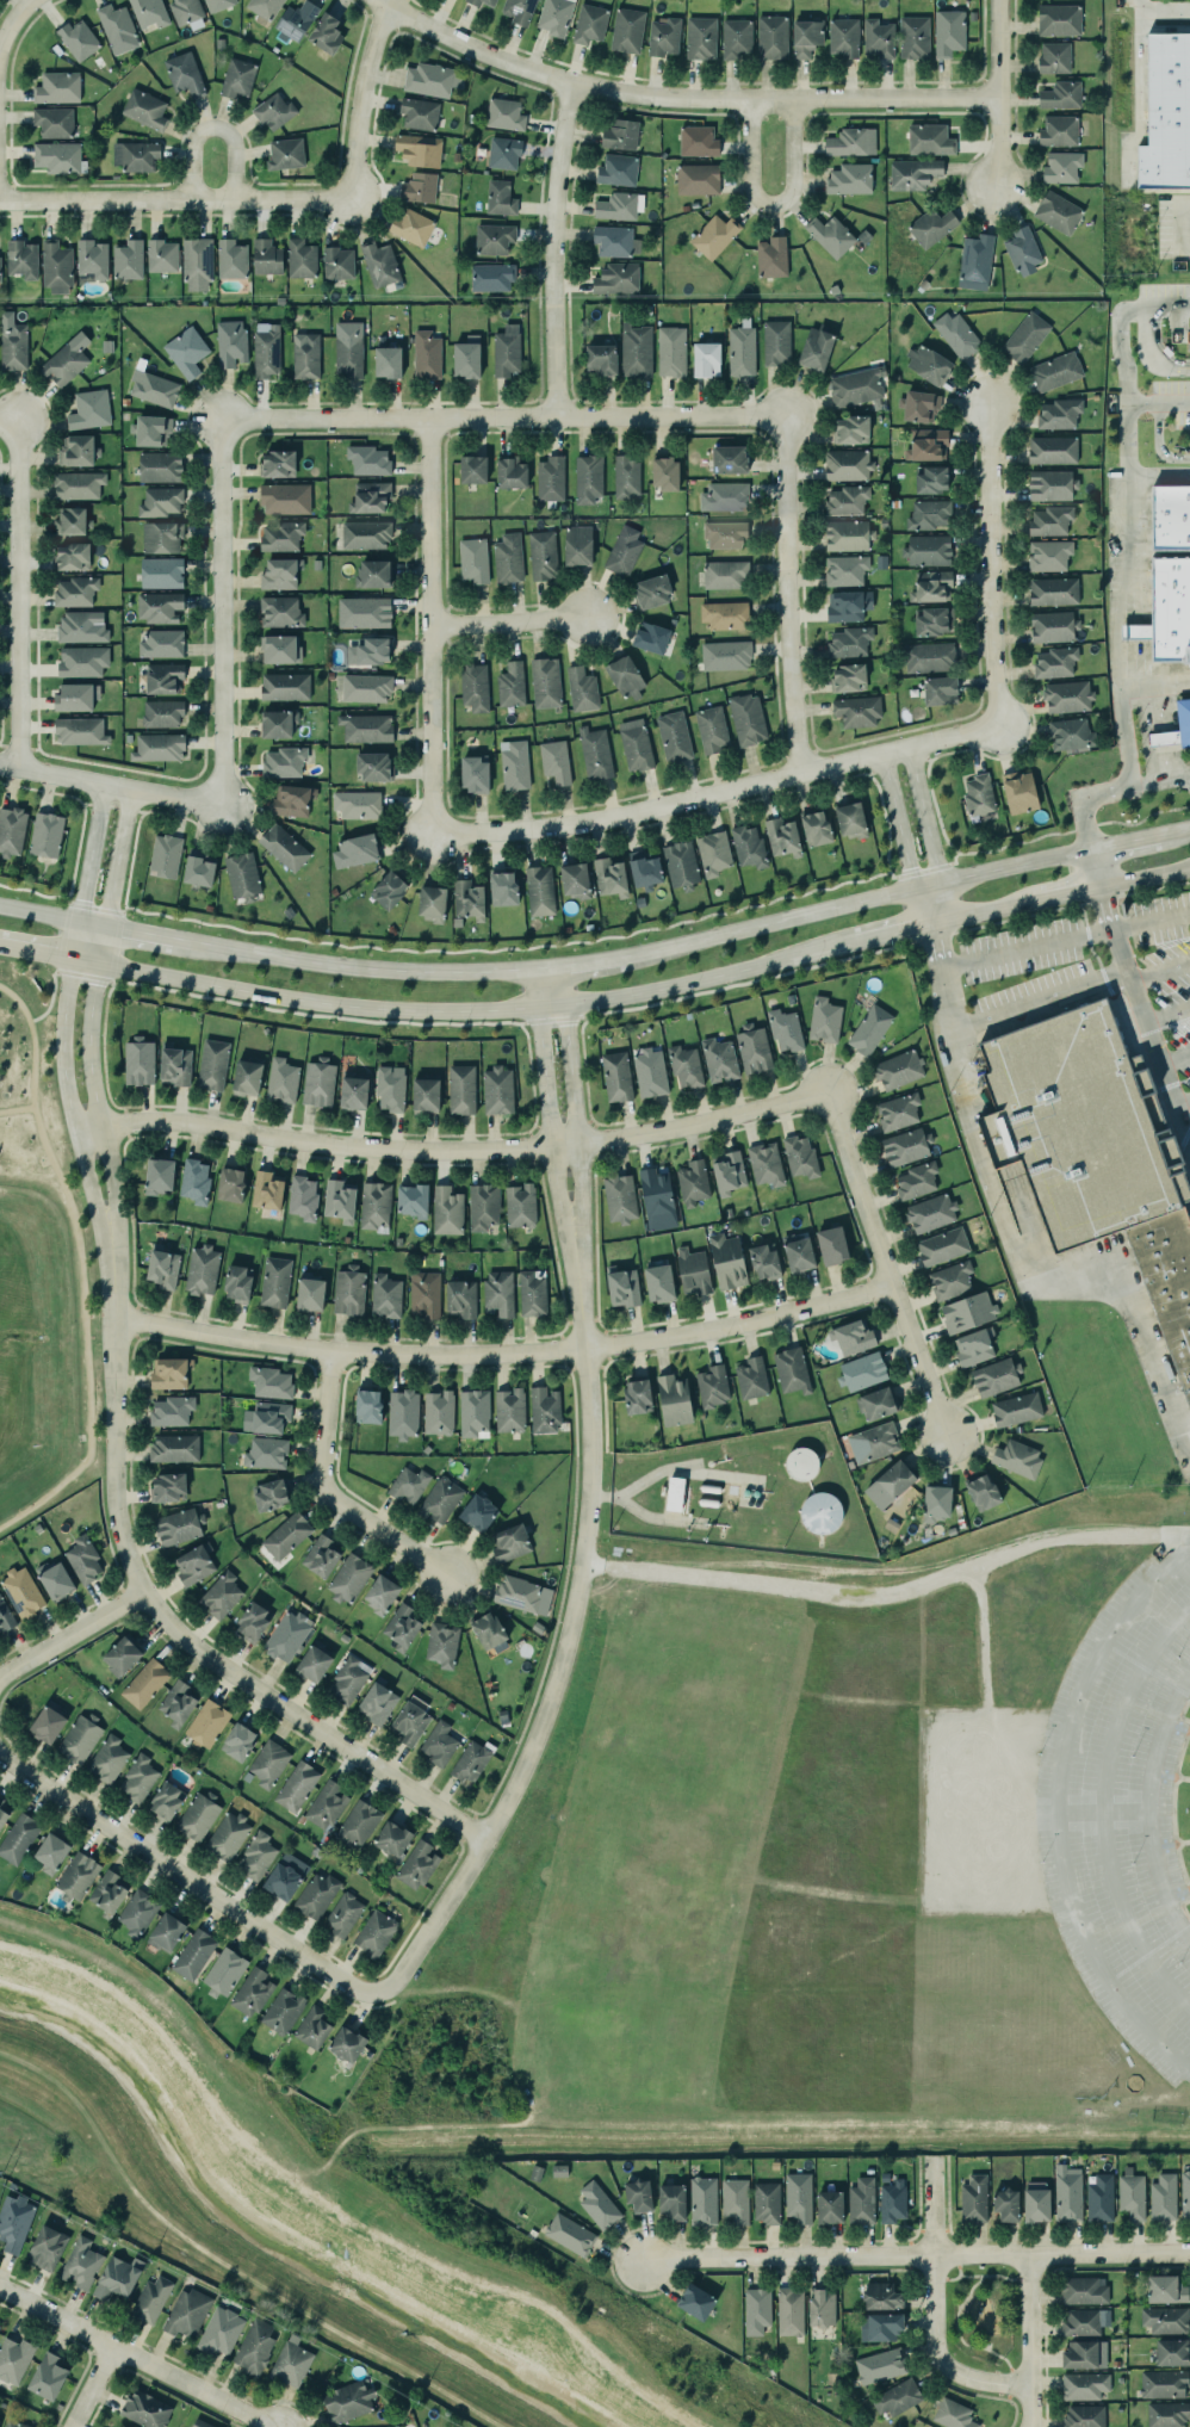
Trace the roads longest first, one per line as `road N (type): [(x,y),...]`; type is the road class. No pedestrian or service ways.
road 1 (tertiary): [(72,959),(274,998),(476,1013),(612,1001),(842,947)]
road 2 (residential): [(116,1319),(328,1352),(509,1355),(692,1337),(881,1289)]
road 3 (residential): [(377,1993),(397,1977),(513,1788),(565,1646),(590,1455),(575,1280)]
road 4 (residential): [(826,1096),(577,1145),(446,1152),(349,1147),(185,1121),(74,1131)]
road 5 (residential): [(110,1273),(113,1512),(138,1591),(215,1663),(483,1838)]
road 6 (residential): [(379,0),(519,68),(652,95),(992,97)]
road 7 (residential): [(993,724),(590,819),(427,831)]
road 8 (residential): [(781,413),(216,417)]
road 9 (residential): [(638,2264),(1189,2254)]
road 10 (residential): [(100,784),(62,1052),(110,1273)]
road 11 (residential): [(110,1273),(112,1201),(88,1051),(129,790)]
road 12 (tertiary): [(1089,856),(627,959)]
road 13 (residential): [(0,1756),(349,1987),(377,1993)]
road 14 (residential): [(427,831),(428,415)]
road 15 (residential): [(216,417),(223,809)]
road 16 (tertiary): [(541,970),(336,968),(173,937)]
road 17 (residential): [(826,1096),(881,1289),(946,1440)]
road 18 (residential): [(794,772),(781,413)]
road 19 (residential): [(13,417),(16,767)]
road 20 (residential): [(0,196),(347,192)]
road 21 (residential): [(565,80),(550,223),(552,414)]
road 22 (residential): [(993,724),(986,396)]
road 23 (residential): [(575,1280),(577,1145),(562,1005),(541,970)]
road 24 (residential): [(541,970),(535,1008),(575,1280)]
road 25 (residential): [(931,2156),(936,2358),(971,2379),(1027,2388)]
road 26 (residential): [(263,2426),(0,2288)]
road 27 (residential): [(328,1352),(324,1491),(442,1574)]
road 28 (residential): [(797,98),(793,182),(774,211),(748,202),(737,98)]
road 29 (residential): [(223,809),(0,764)]
road 30 (residential): [(347,192),(364,52),(385,0)]
road 31 (residential): [(931,925),(938,889),(906,745)]
road 32 (residential): [(990,184),(996,0)]
road 33 (residential): [(879,751),(910,894),(931,925)]
road 34 (residential): [(1027,2255),(1027,2426)]
road 35 (residential): [(237,199),(237,144),(218,125),(194,138),(191,199)]
road 36 (residential): [(0,1678),(138,1591)]
road 37 (residential): [(589,614),(427,625)]

